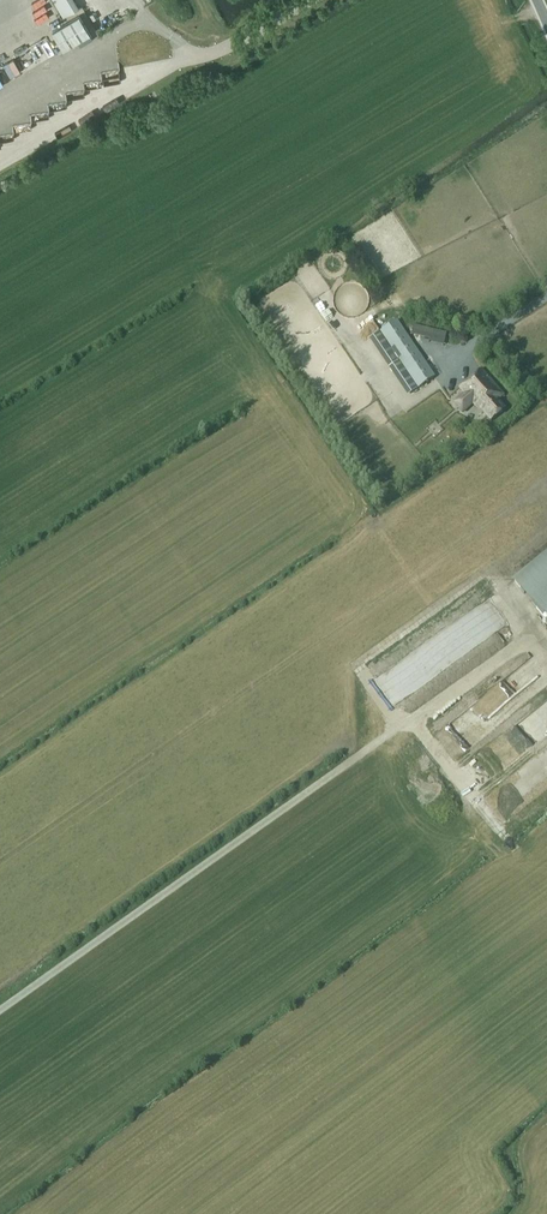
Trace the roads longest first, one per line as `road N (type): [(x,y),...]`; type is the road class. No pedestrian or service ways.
road 1 (track): [(415,716),(0,1009)]

